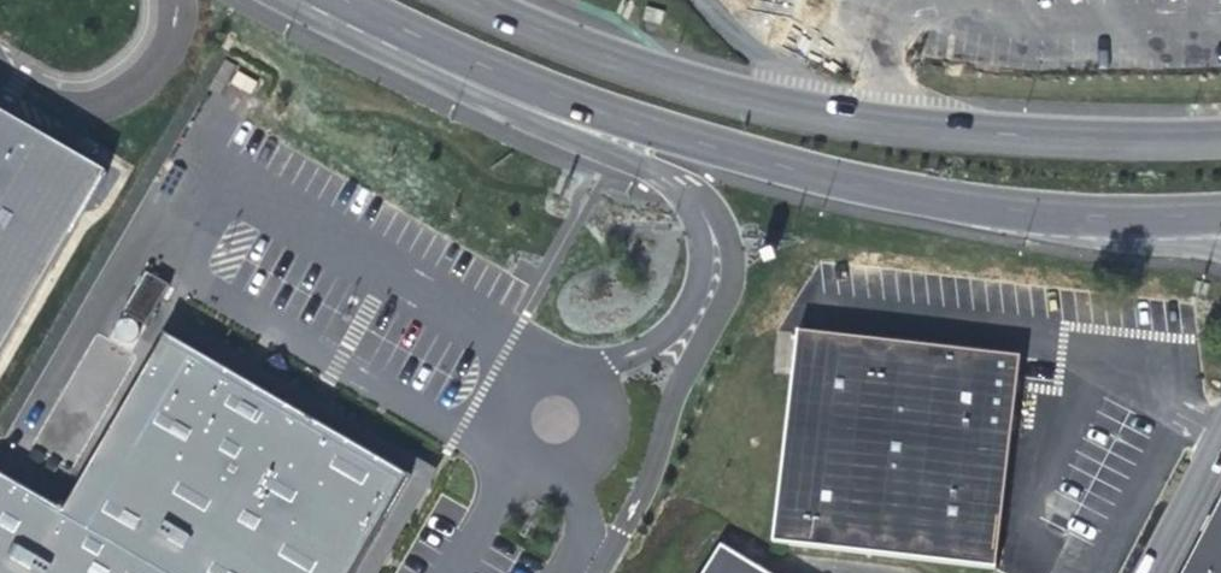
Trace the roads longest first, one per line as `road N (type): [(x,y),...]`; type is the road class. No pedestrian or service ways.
road 1 (secondary): [(1220,139),(984,133),(833,115),(661,72),(480,0)]
road 2 (secondary): [(342,0),(475,64),(670,135),(966,200)]
road 3 (unclassified): [(966,200),(1185,234),(1220,252)]
road 4 (secondary): [(966,200),(1153,218),(1220,213)]
road 5 (unclassified): [(1148,572),(1220,434)]

